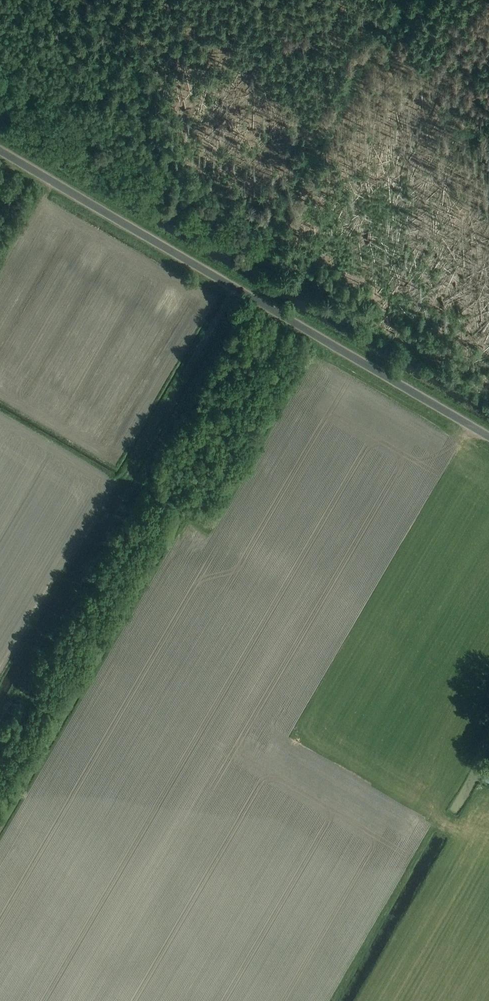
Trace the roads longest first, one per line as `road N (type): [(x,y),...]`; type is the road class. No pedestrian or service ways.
road 1 (unclassified): [(488,437),(0,151)]

